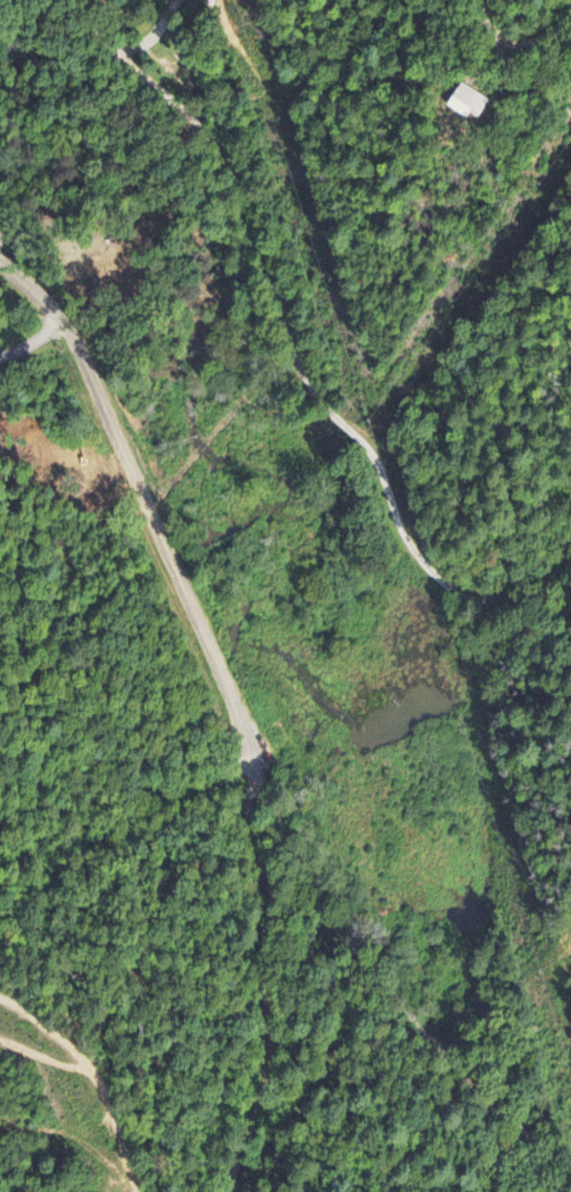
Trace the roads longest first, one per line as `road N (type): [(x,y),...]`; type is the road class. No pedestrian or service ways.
road 1 (residential): [(73,0),(225,160),(299,362),(379,464),(424,564),(457,591),(495,599),(570,566)]
road 2 (residential): [(251,760),(82,355),(58,318),(0,263)]
road 3 (residential): [(570,1180),(478,1101),(355,960),(251,760)]
road 4 (residential): [(0,997),(49,1031),(101,1084),(140,1191)]
road 5 (residential): [(570,17),(528,42),(508,42),(496,36),(479,0)]

